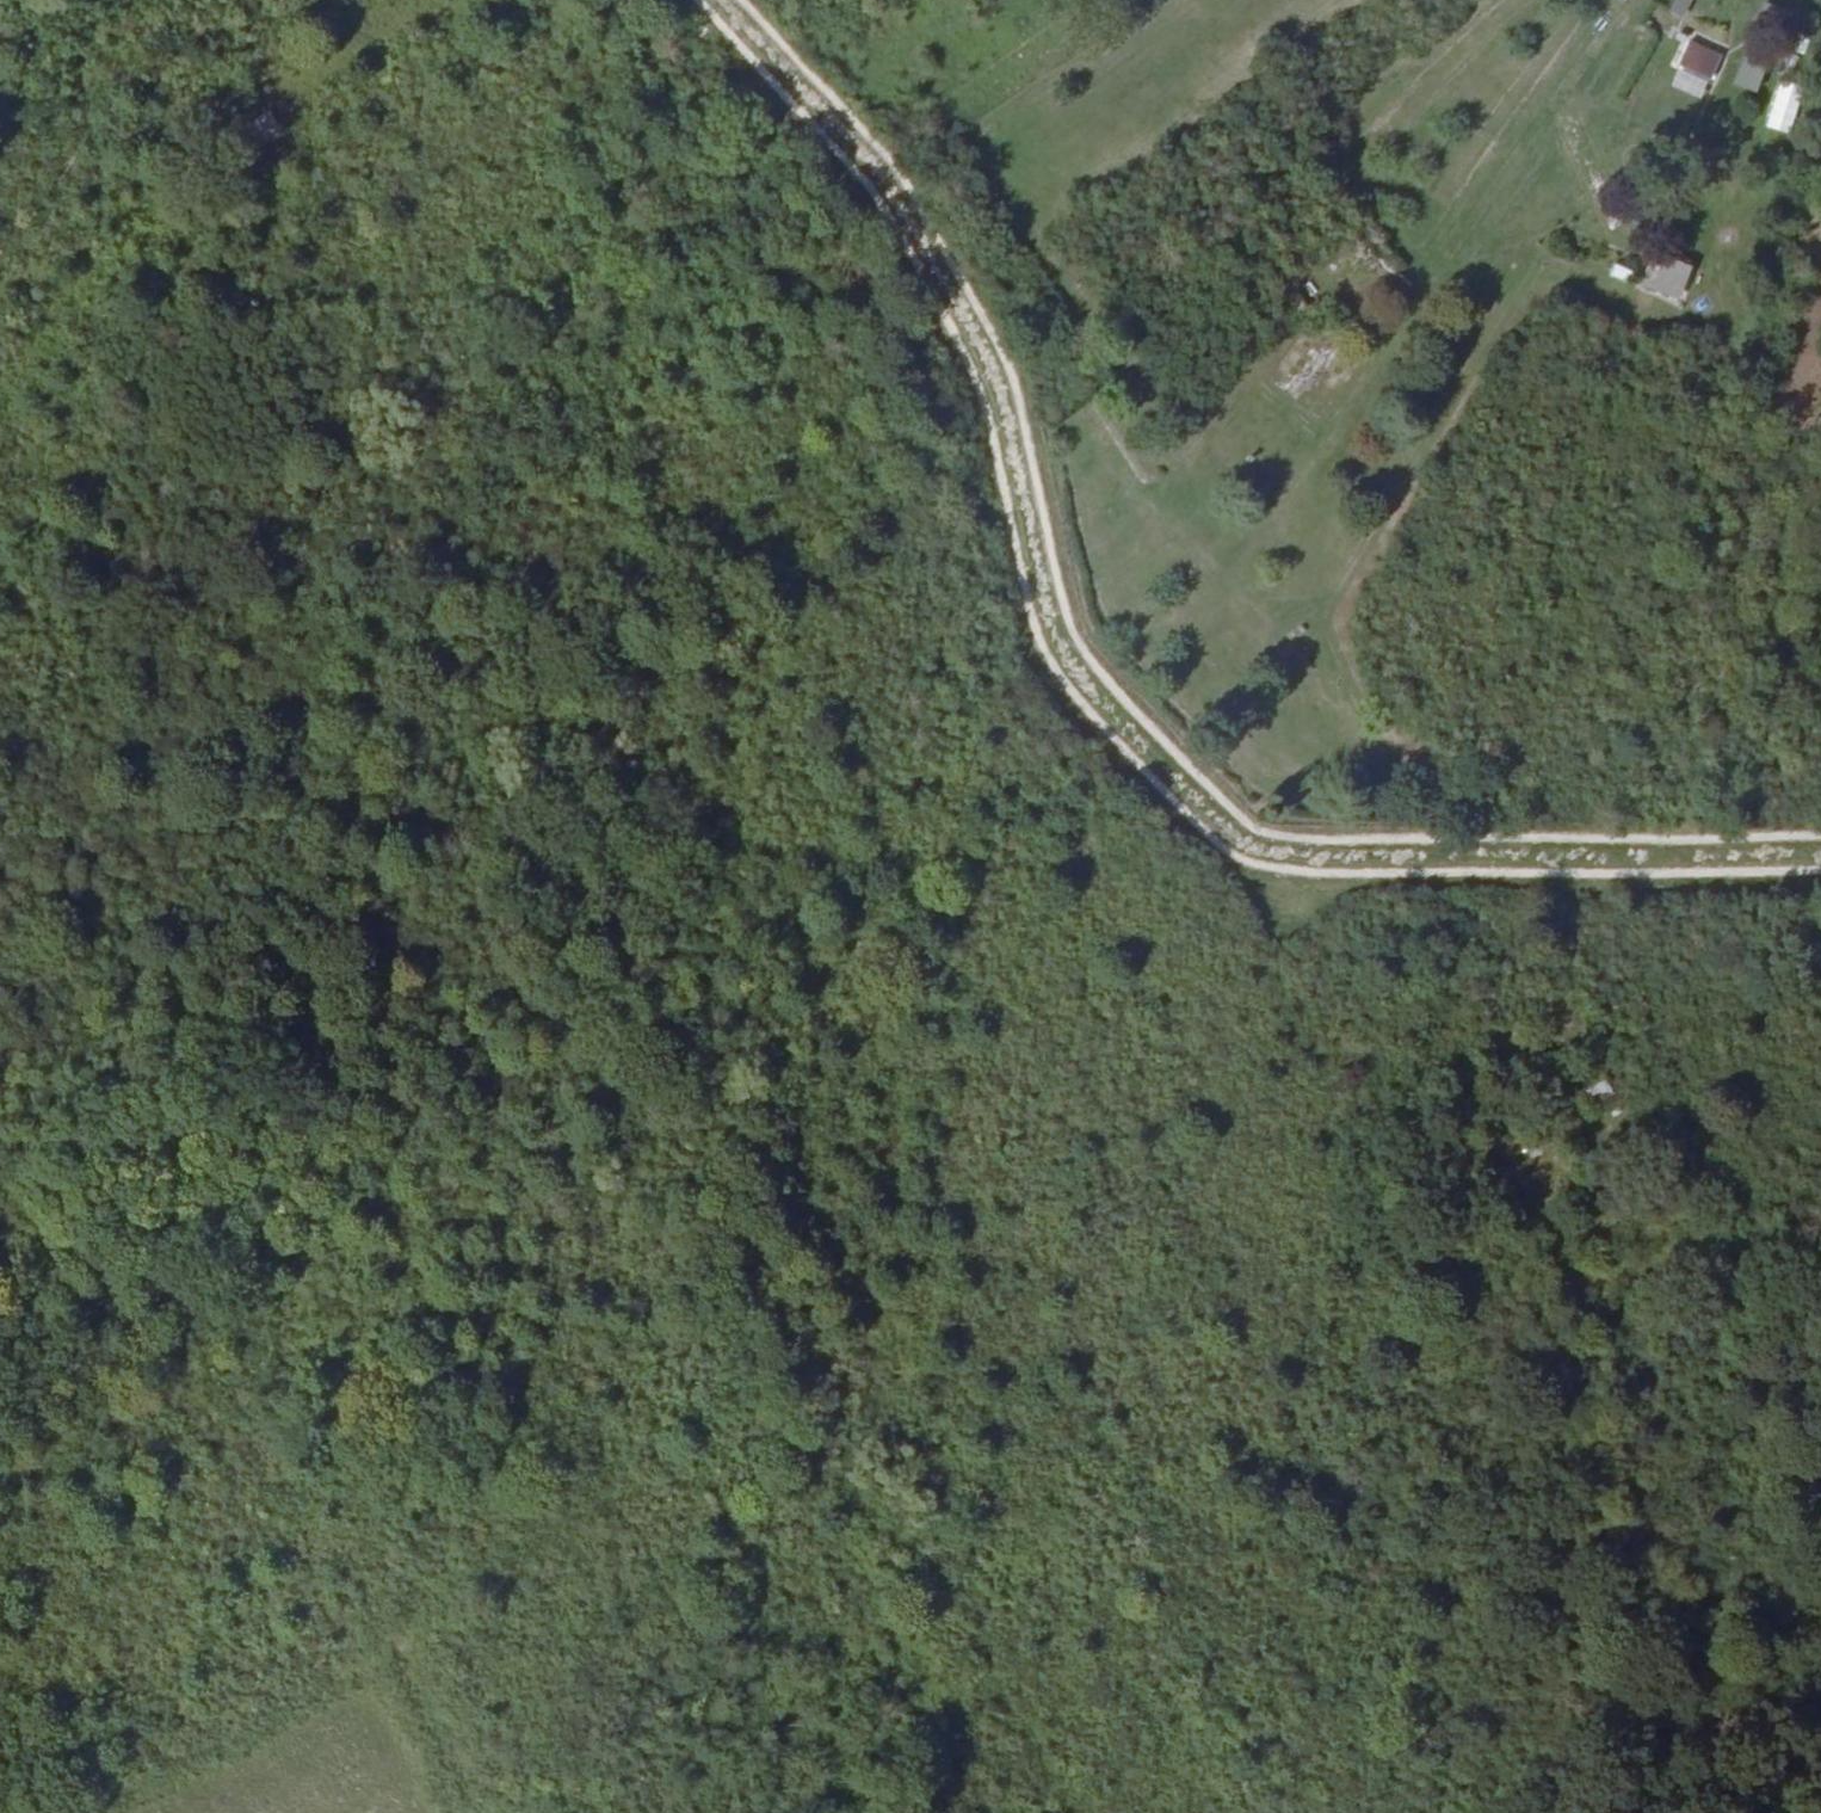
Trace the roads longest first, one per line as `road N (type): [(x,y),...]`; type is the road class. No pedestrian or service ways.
road 1 (track): [(1433,282),(1636,0)]

